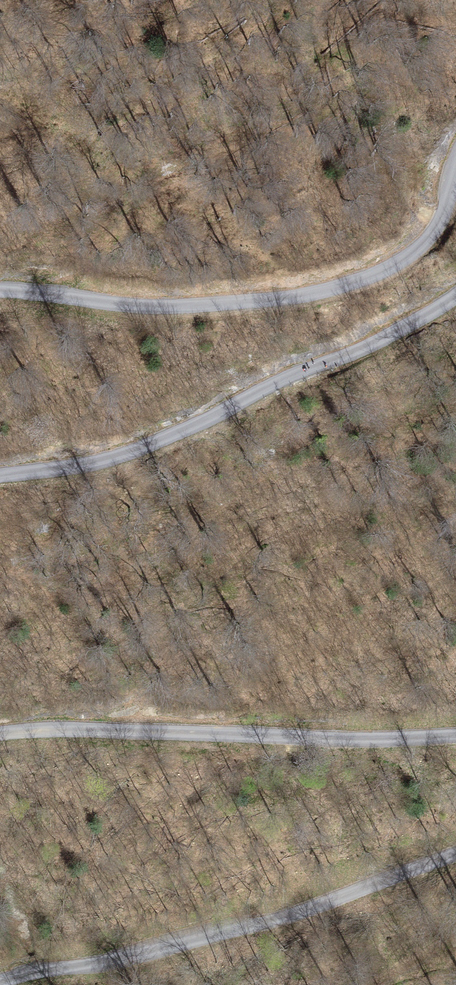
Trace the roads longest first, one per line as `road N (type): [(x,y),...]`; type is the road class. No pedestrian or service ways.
road 1 (unclassified): [(455,165),(439,222),(412,255),(373,277),(306,295),(161,306),(0,290)]
road 2 (unclassified): [(0,476),(131,452),(370,348),(455,297)]
road 3 (unclassified): [(0,983),(286,919),(455,853)]
road 4 (unclassified): [(455,735),(369,740),(0,733)]

